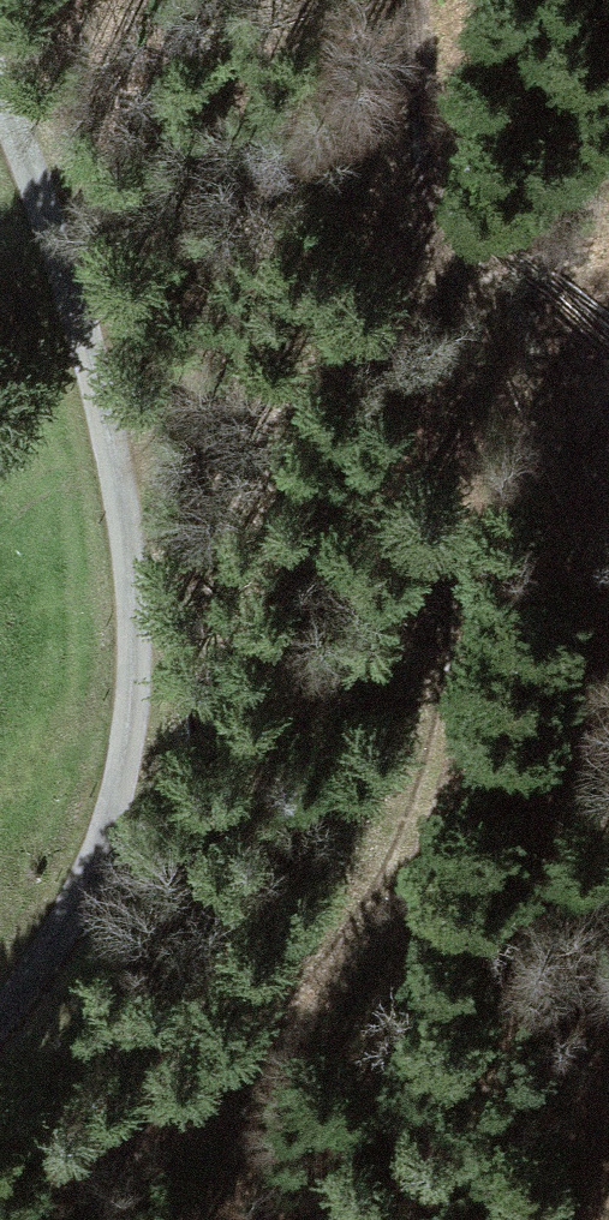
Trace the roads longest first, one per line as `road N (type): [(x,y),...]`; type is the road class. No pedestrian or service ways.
road 1 (track): [(0,1189),(173,1121),(395,863),(449,685),(451,431),(410,0)]
road 2 (unclassified): [(0,1061),(93,862),(144,705),(159,588),(159,481),(127,286),(92,169),(26,0)]

